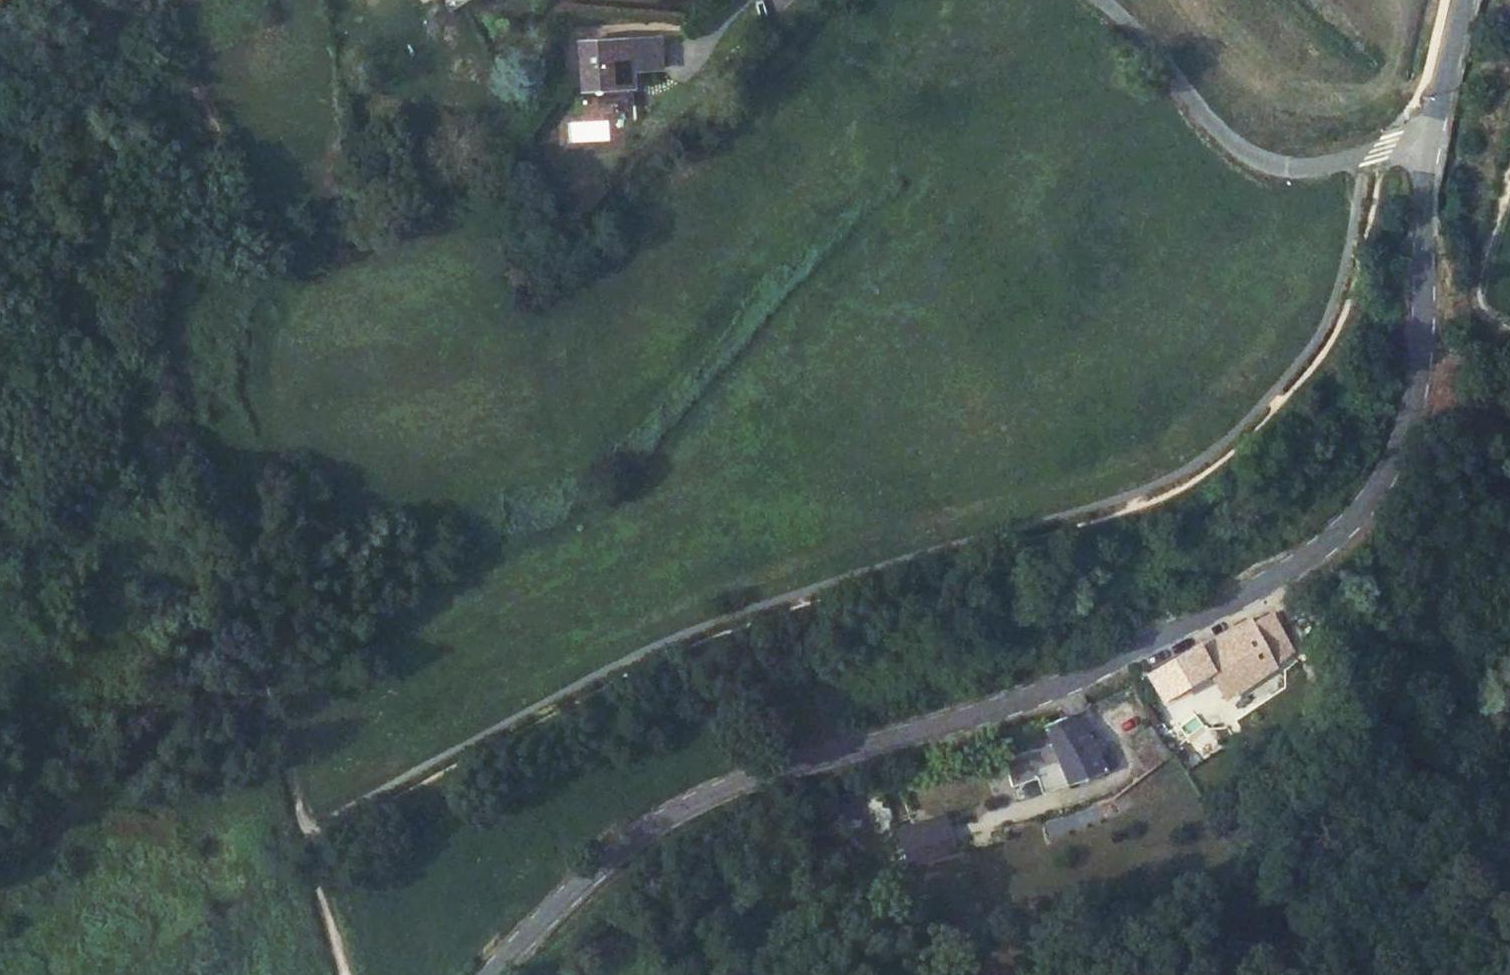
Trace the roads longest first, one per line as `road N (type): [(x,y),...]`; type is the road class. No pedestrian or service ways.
road 1 (residential): [(492,974),(629,844),(703,794),(1033,694),(1285,578),(1365,507),(1423,415),(1423,340)]
road 2 (residential): [(1092,0),(1239,163),(1271,172),(1424,162)]
road 3 (unclassified): [(1423,340),(1424,162)]
road 4 (unclassified): [(1424,162),(1467,0)]

